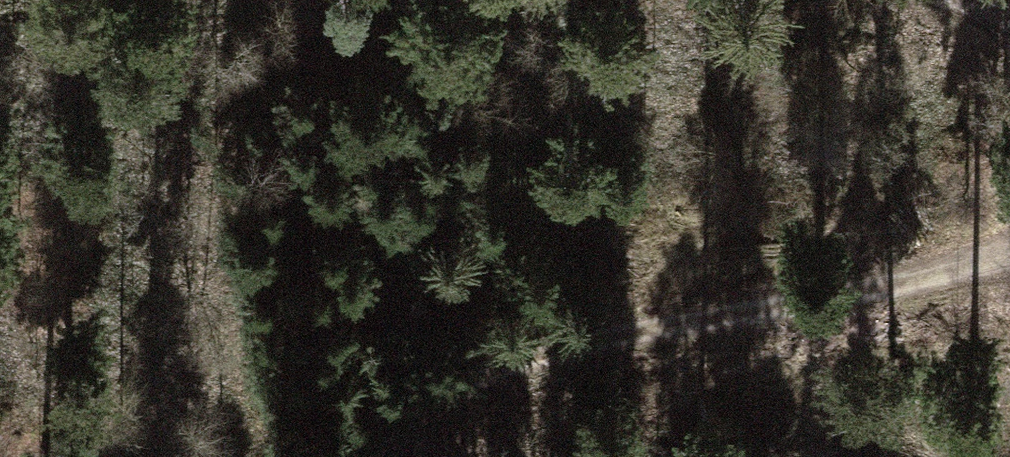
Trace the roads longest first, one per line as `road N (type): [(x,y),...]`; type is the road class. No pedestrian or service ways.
road 1 (track): [(1009,243),(525,356),(386,419),(332,456)]

